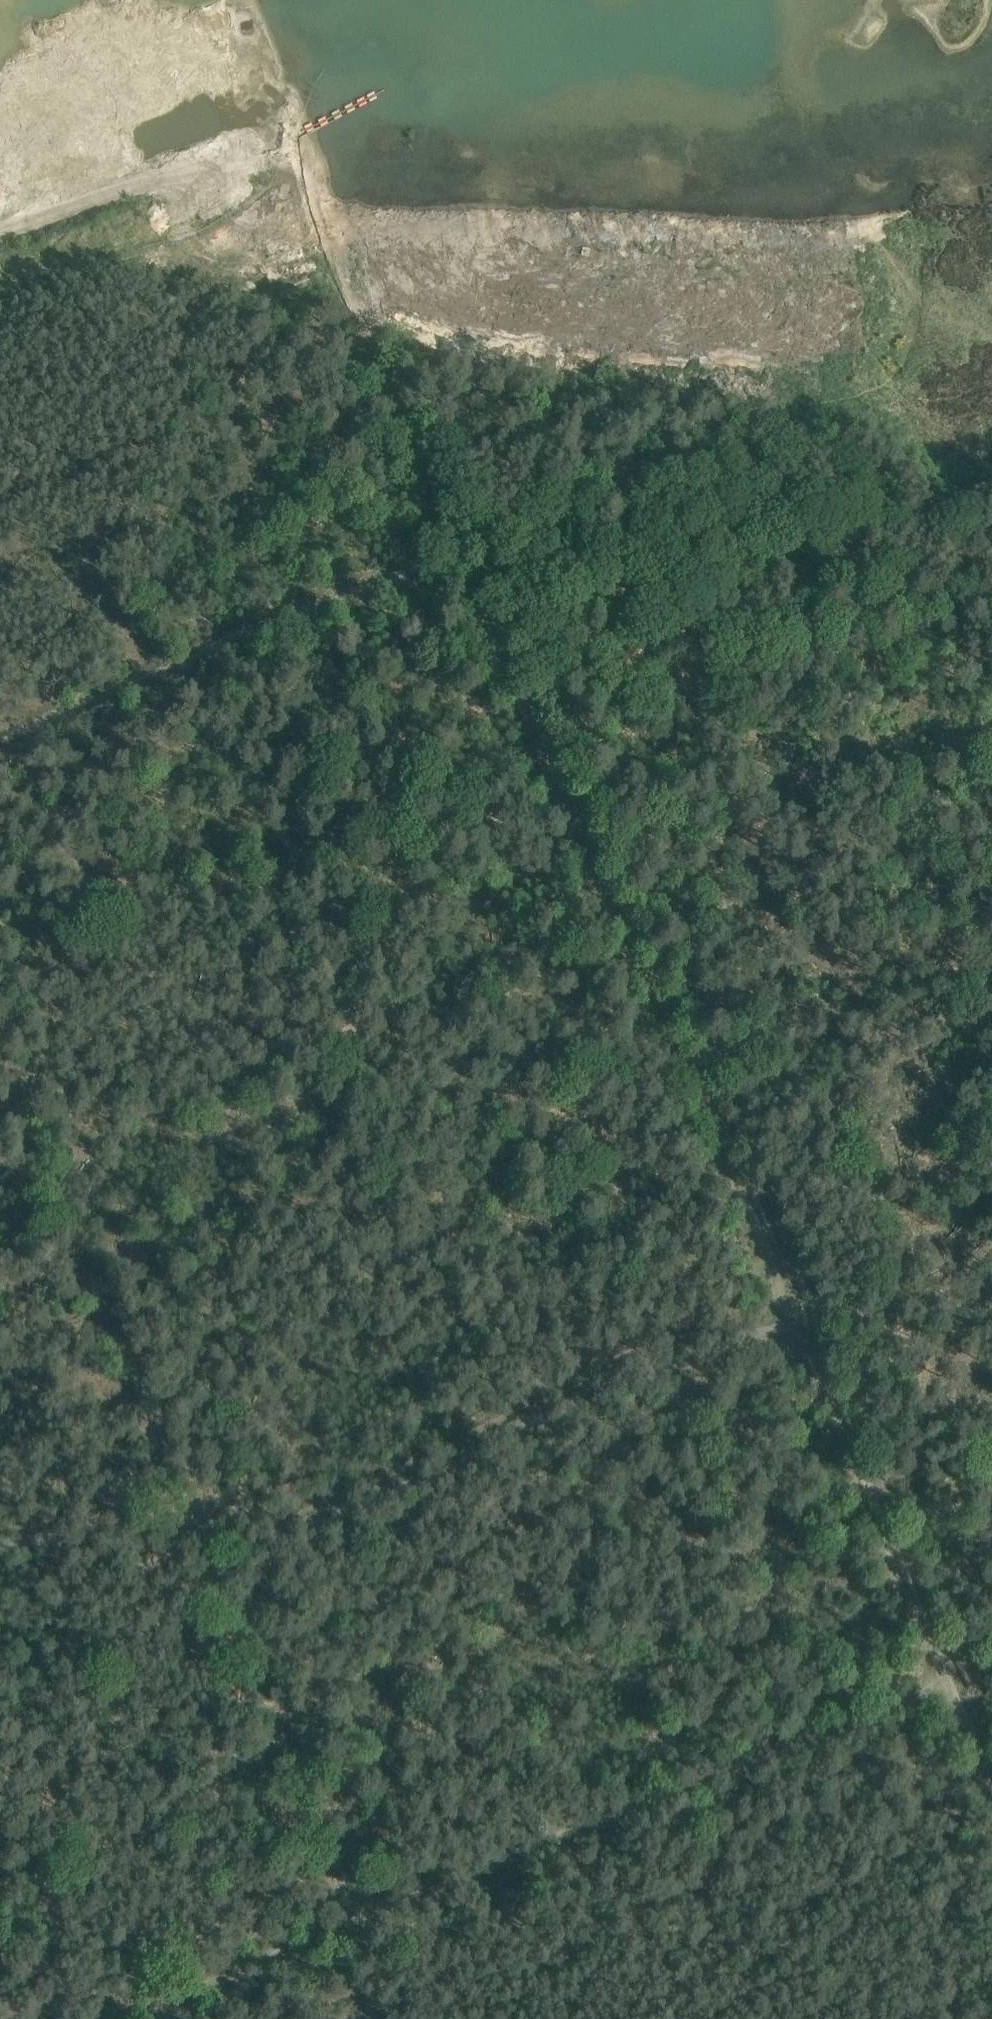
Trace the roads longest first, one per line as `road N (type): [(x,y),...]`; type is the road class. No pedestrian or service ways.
road 1 (track): [(949,1684),(128,2018)]

